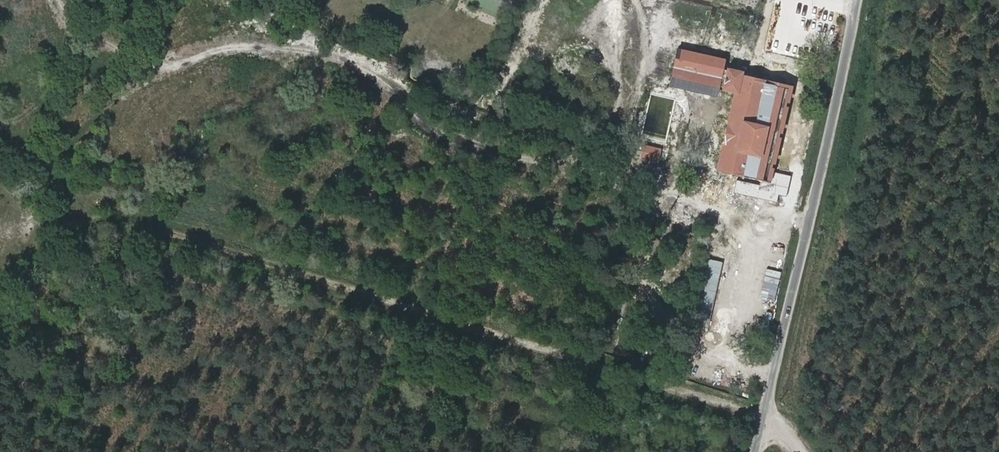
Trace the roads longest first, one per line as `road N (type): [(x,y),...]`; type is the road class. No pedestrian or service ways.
road 1 (track): [(763,416),(114,218),(80,222),(35,245),(0,288)]
road 2 (tertiary): [(755,451),(857,0)]
road 3 (track): [(0,129),(95,217)]

